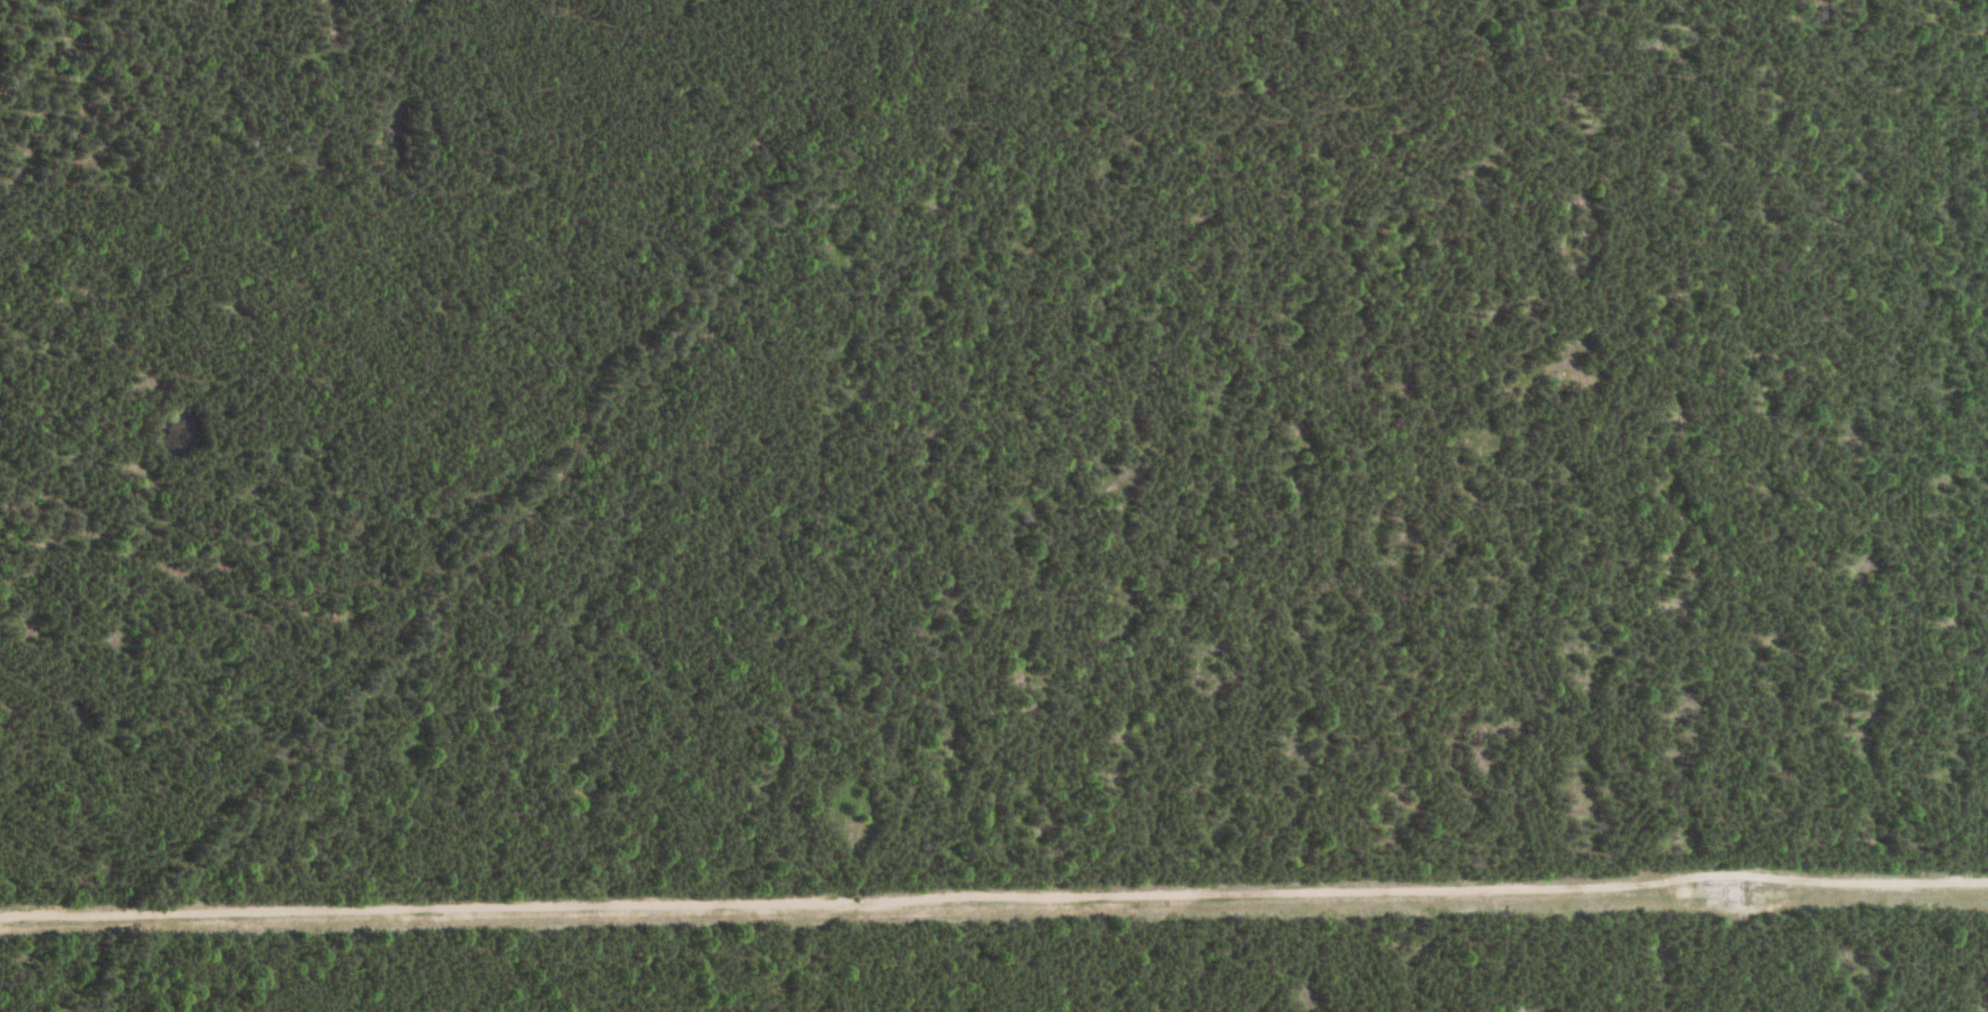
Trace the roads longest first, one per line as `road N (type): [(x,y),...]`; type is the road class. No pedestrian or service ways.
road 1 (track): [(0,919),(1987,885)]

